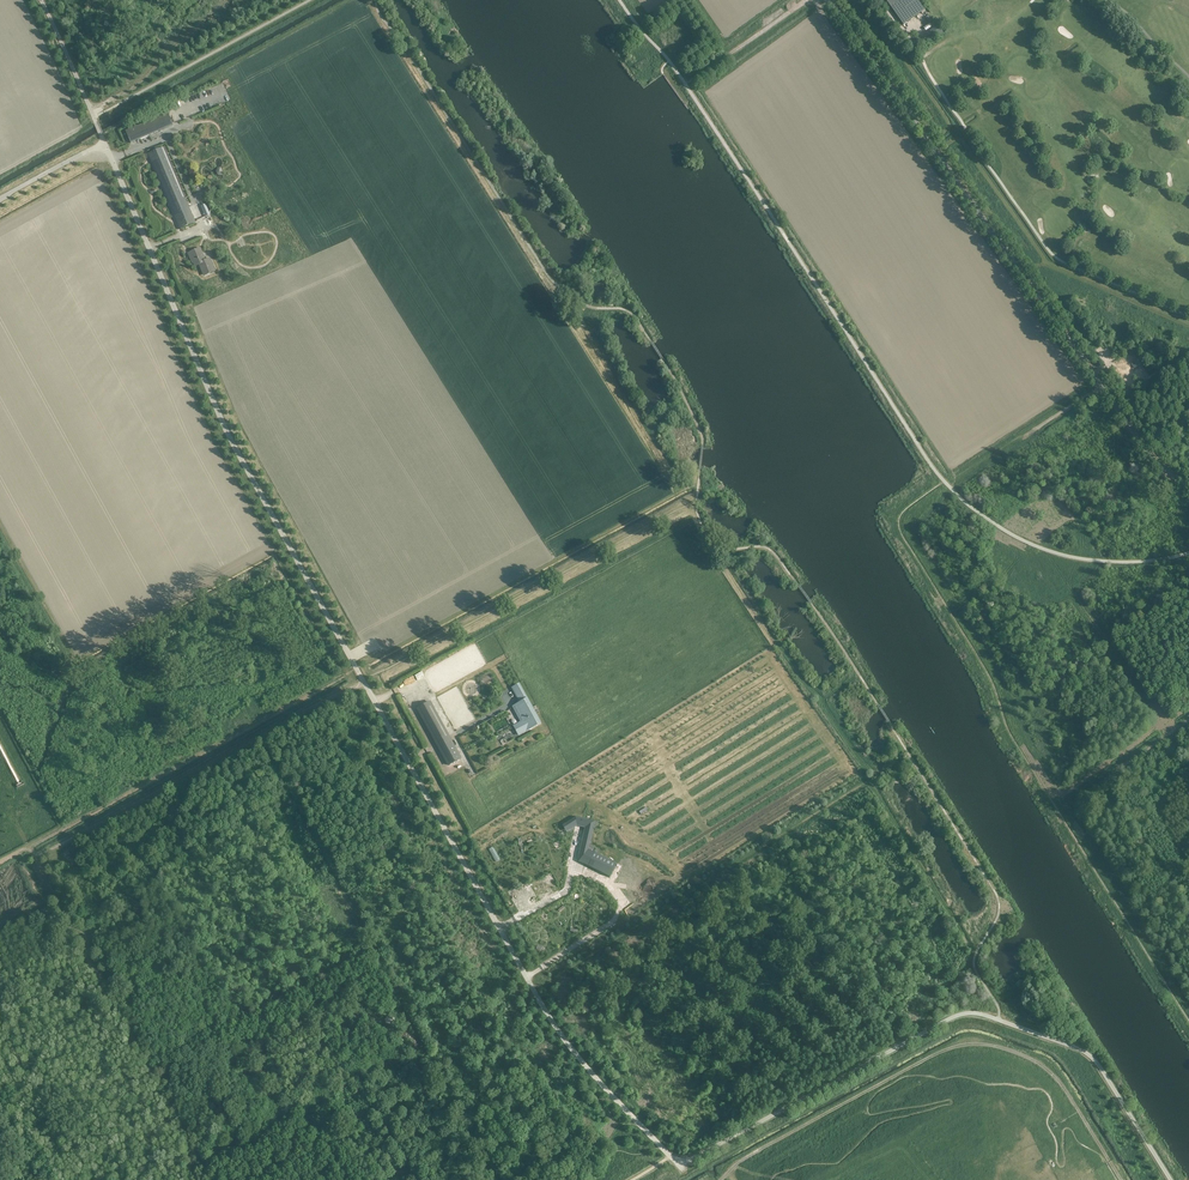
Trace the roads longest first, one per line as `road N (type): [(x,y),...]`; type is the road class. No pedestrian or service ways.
road 1 (unclassified): [(1171,1179),(1094,1059),(979,1013),(961,1015),(708,1152),(681,1161),(666,1153),(546,1013),(236,453),(104,141)]
road 2 (unclassified): [(1188,484),(1143,444),(827,0)]
road 3 (track): [(1121,1179),(1055,1078),(1017,1052),(972,1044),(941,1052),(766,1146),(722,1179)]
road 4 (track): [(80,834),(350,687)]
road 5 (track): [(1072,557),(1069,595),(1154,718)]
road 6 (unclassified): [(104,141),(41,0)]
road 7 (unclassified): [(694,76),(807,0)]
road 8 (track): [(90,110),(143,79),(189,25)]

